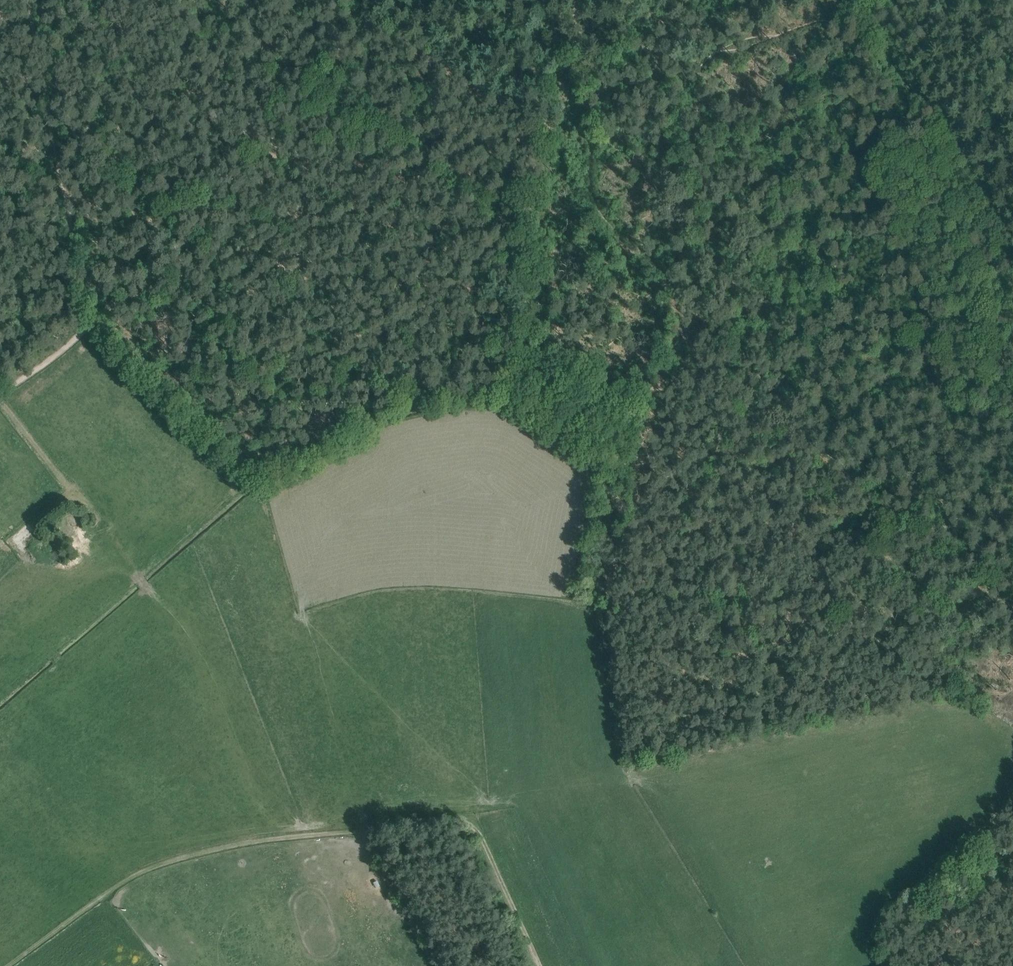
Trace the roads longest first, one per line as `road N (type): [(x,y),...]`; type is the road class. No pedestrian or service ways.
road 1 (track): [(546,965),(473,815),(186,857),(97,898),(6,965)]
road 2 (track): [(89,327),(362,0)]
road 3 (track): [(1012,263),(974,187),(853,0)]

